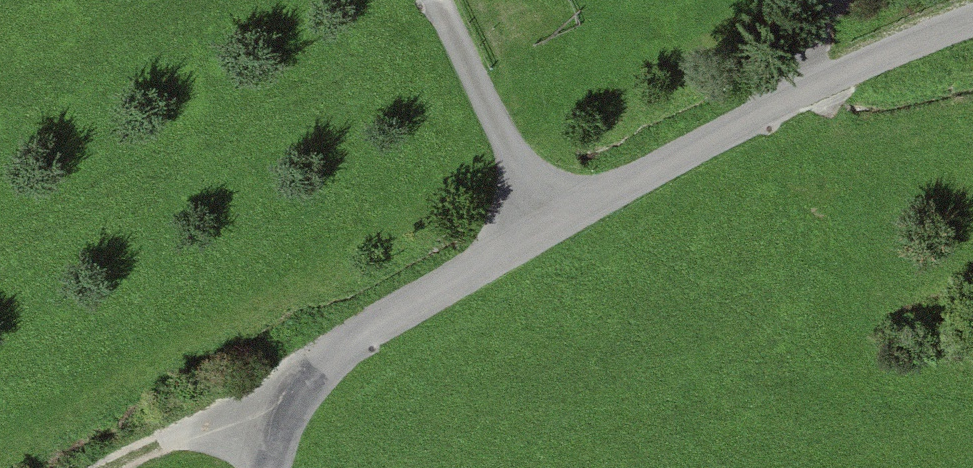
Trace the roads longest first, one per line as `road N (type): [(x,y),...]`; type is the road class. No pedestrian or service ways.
road 1 (unclassified): [(275,467),(315,379),(848,61),(972,7)]
road 2 (track): [(556,236),(451,0)]
road 3 (track): [(315,379),(136,467)]

